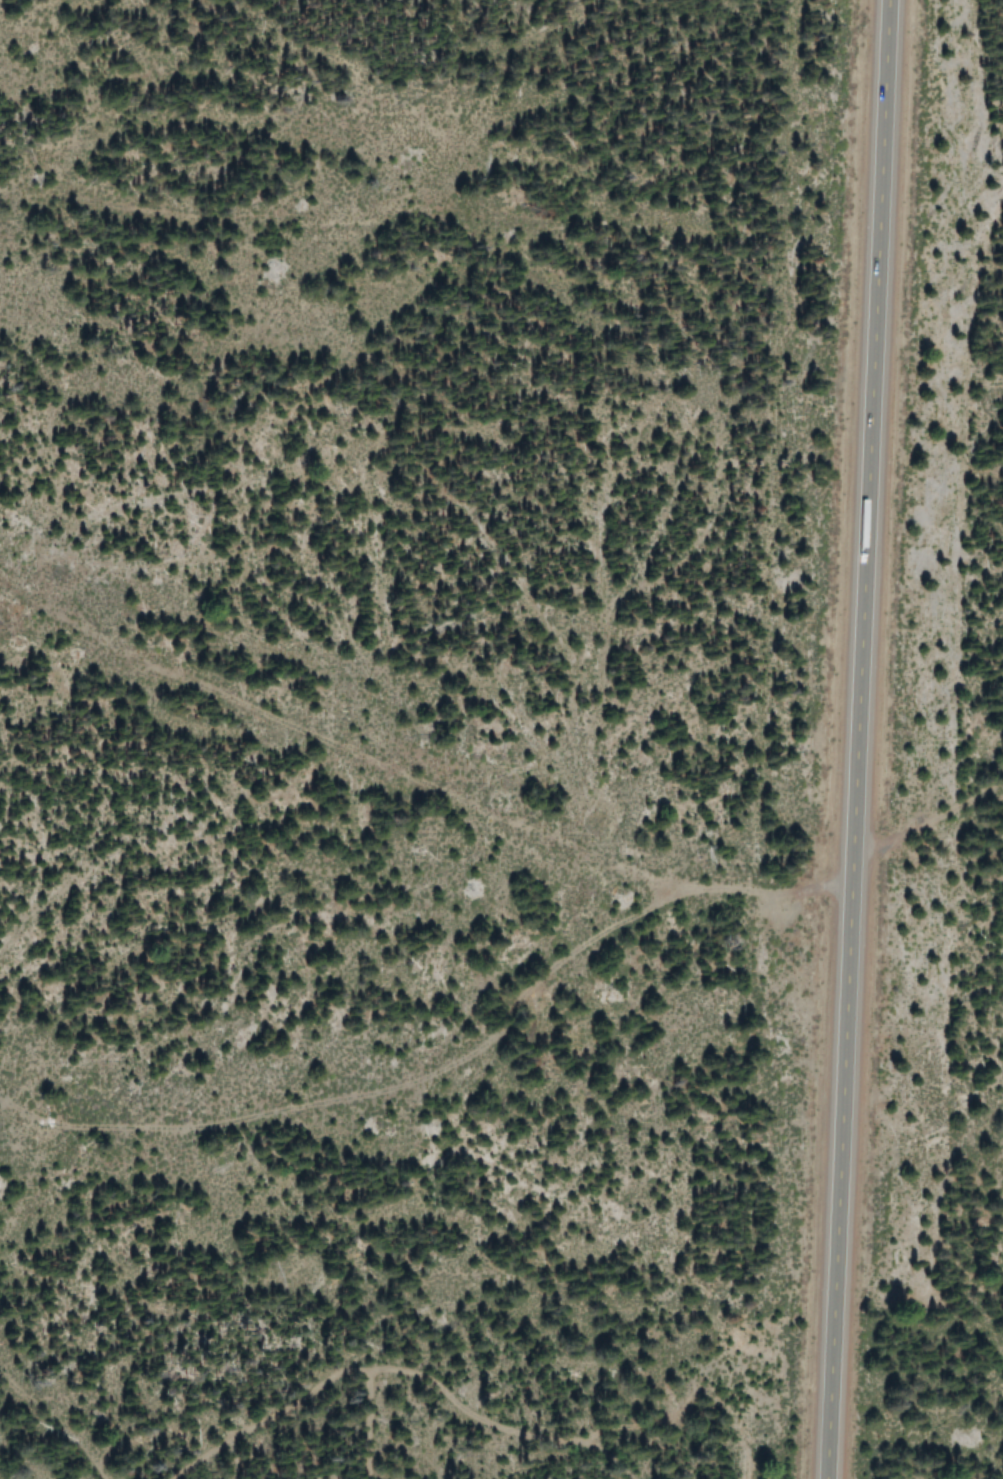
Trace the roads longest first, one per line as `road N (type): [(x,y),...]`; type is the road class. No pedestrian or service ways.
road 1 (trunk): [(824,1478),(886,0)]

